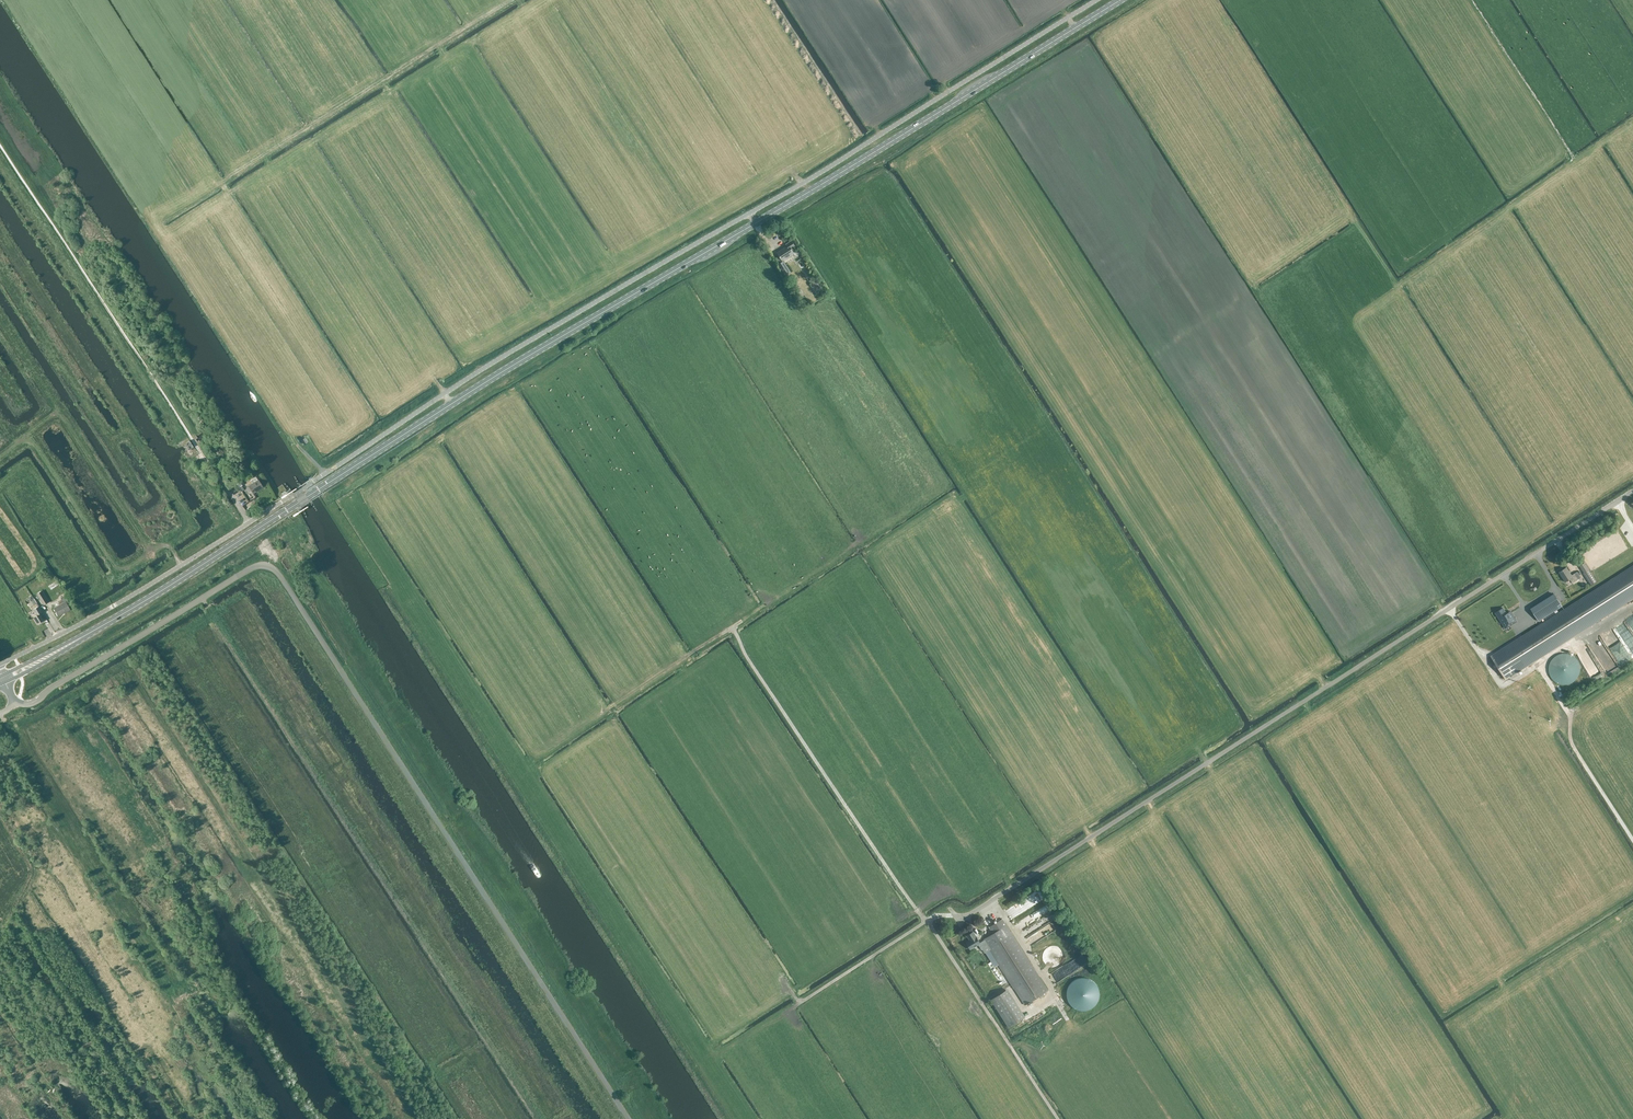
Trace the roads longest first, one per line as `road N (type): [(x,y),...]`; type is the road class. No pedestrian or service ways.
road 1 (primary): [(81,638),(485,383),(1120,0)]
road 2 (unclassified): [(249,522),(527,343),(1098,0)]
road 3 (unclassified): [(628,1118),(273,569),(250,569),(33,702),(17,701),(5,682)]
road 4 (unclassified): [(963,917),(1632,492)]
road 5 (track): [(1058,1118),(732,628),(722,634)]
road 6 (unclassified): [(0,664),(249,522)]
road 7 (track): [(1473,0),(1573,158)]

